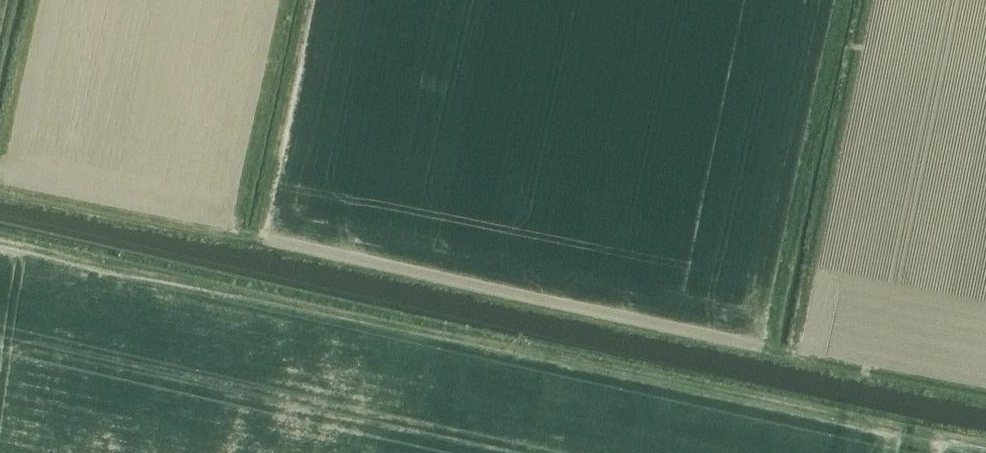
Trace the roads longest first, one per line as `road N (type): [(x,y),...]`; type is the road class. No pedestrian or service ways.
road 1 (track): [(985,395),(0,187)]
road 2 (track): [(0,248),(985,447)]

